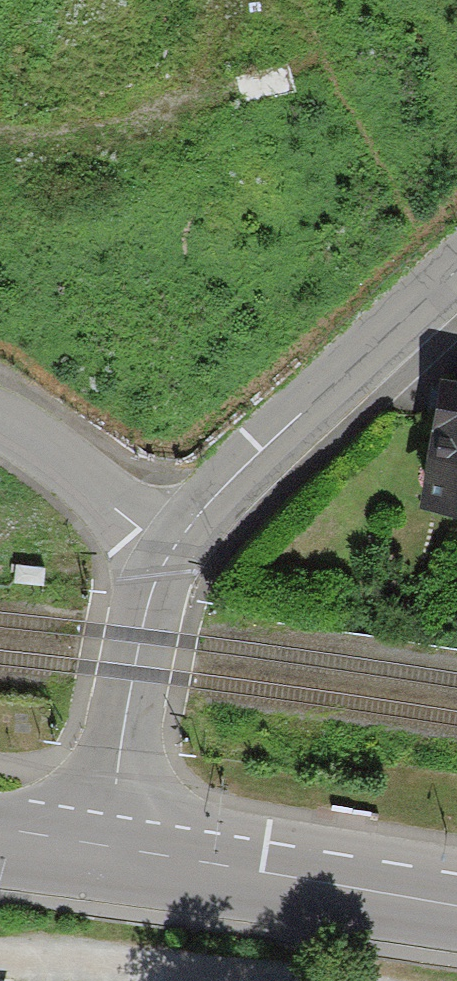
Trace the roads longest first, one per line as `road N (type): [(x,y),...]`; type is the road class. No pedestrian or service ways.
road 1 (residential): [(172,544),(251,455),(456,273)]
road 2 (secondary): [(456,908),(102,854)]
road 3 (tertiary): [(102,854),(142,638),(172,544)]
road 4 (residential): [(172,544),(92,479),(0,425)]

